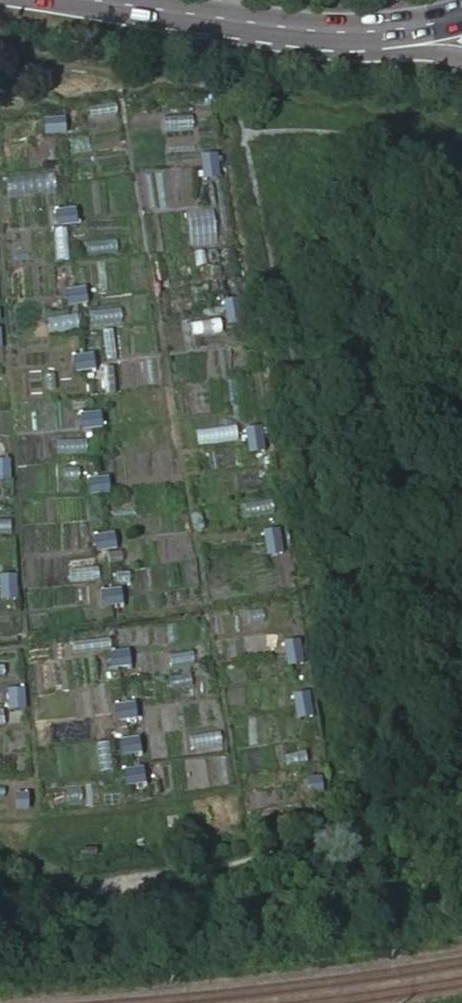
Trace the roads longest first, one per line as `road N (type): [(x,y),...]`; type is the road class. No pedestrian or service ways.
road 1 (track): [(3,890),(161,878),(282,852),(461,794)]
road 2 (primary): [(80,0),(270,27),(381,33)]

